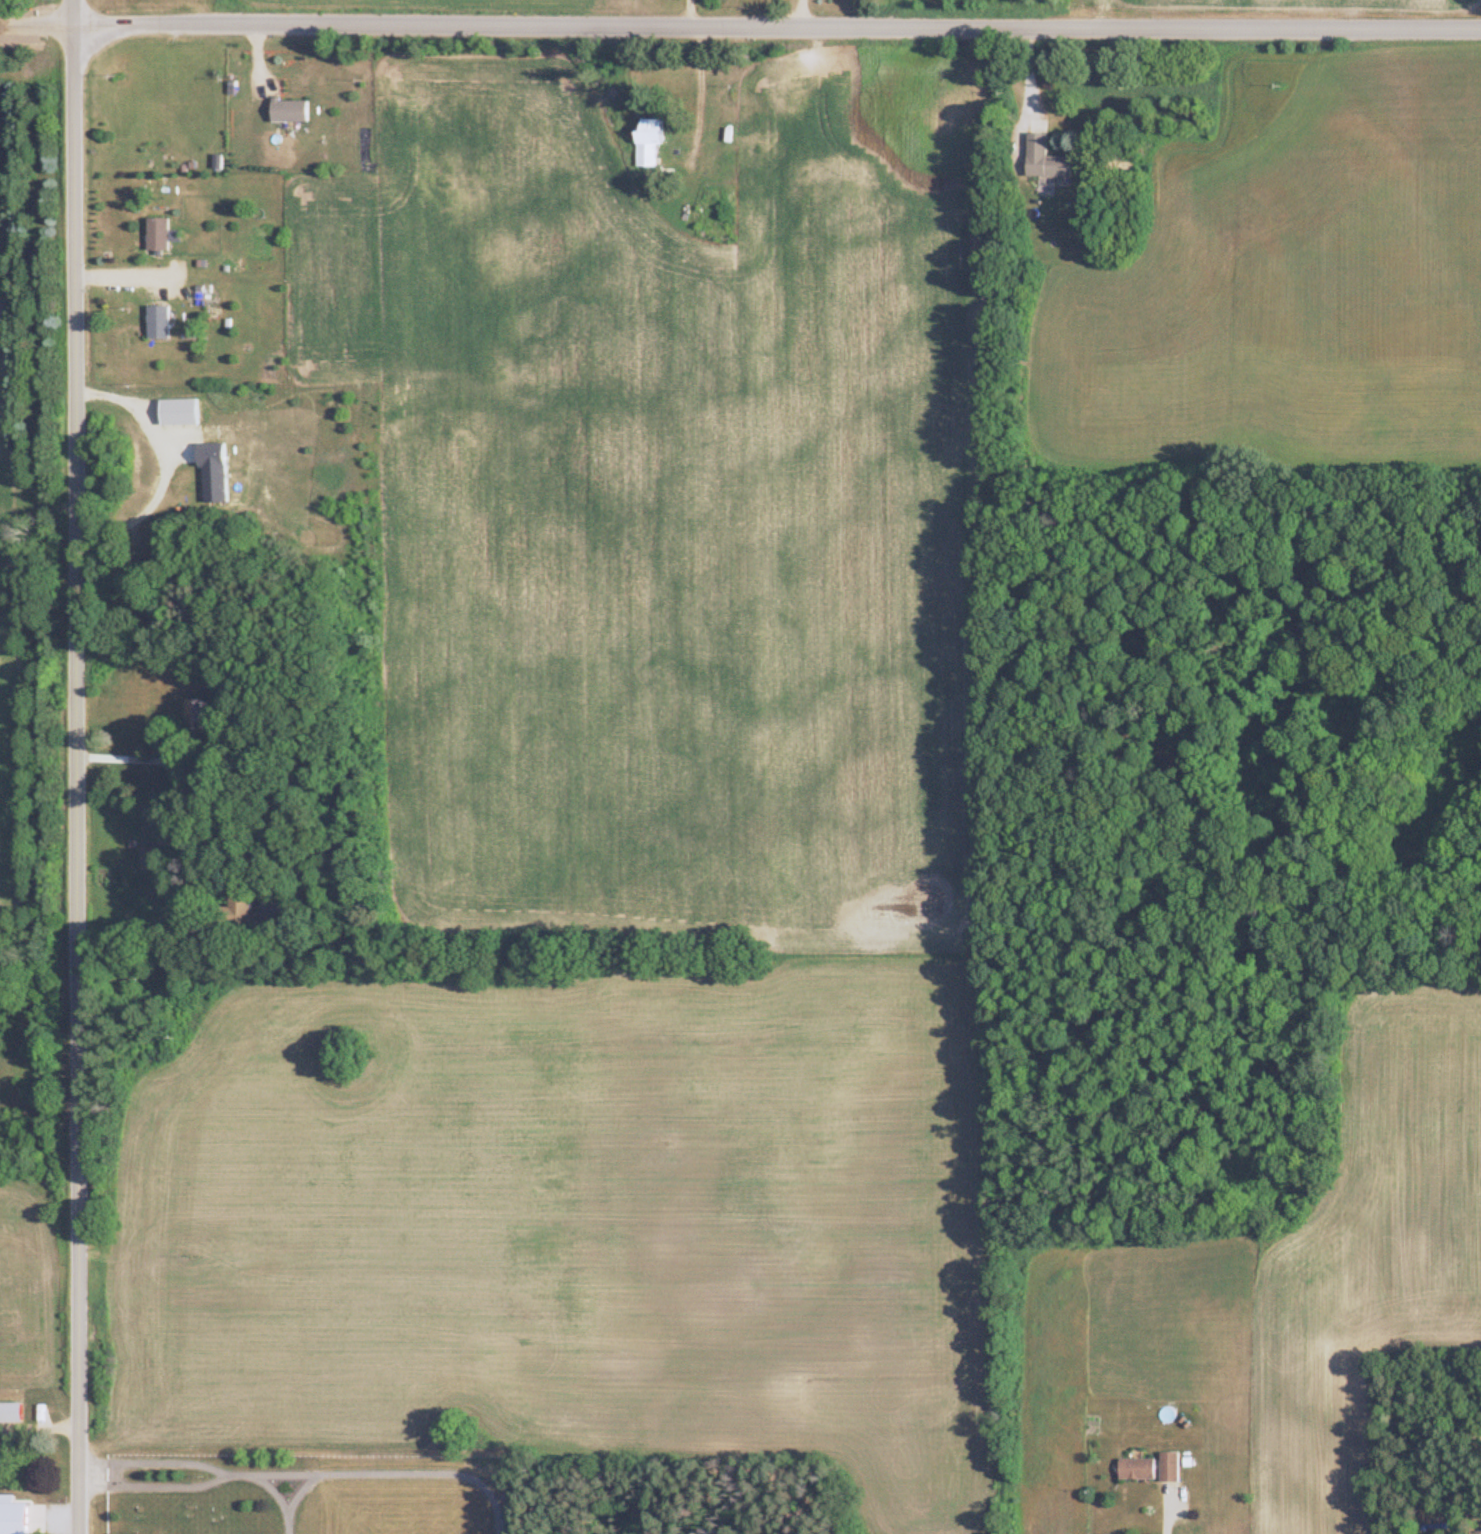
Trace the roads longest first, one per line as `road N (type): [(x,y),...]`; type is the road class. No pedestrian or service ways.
road 1 (residential): [(78,1533),(73,0)]
road 2 (residential): [(1480,25),(0,23)]

